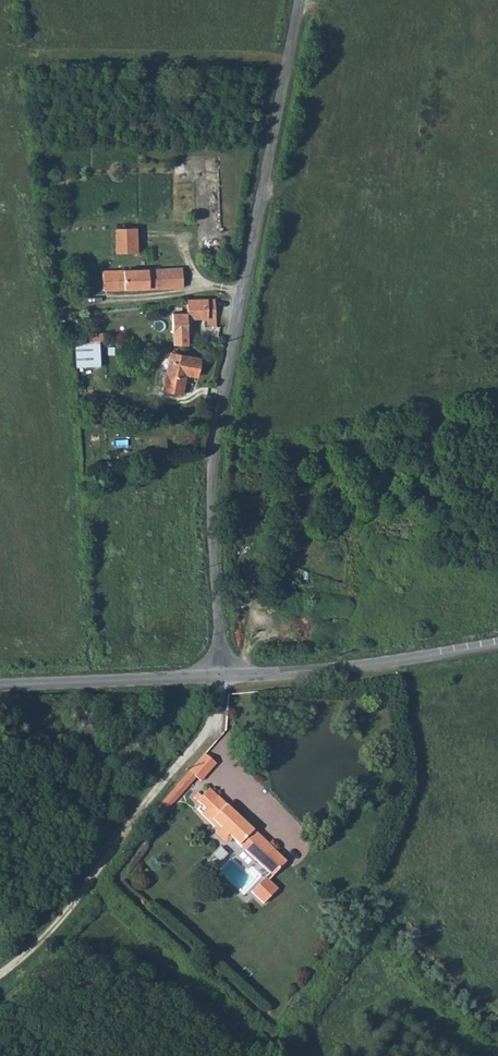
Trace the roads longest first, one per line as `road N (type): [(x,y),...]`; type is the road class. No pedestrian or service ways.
road 1 (unclassified): [(299,0),(216,428),(211,497),(222,675)]
road 2 (unclassified): [(222,675),(497,646)]
road 3 (unclassified): [(0,688),(222,675)]

